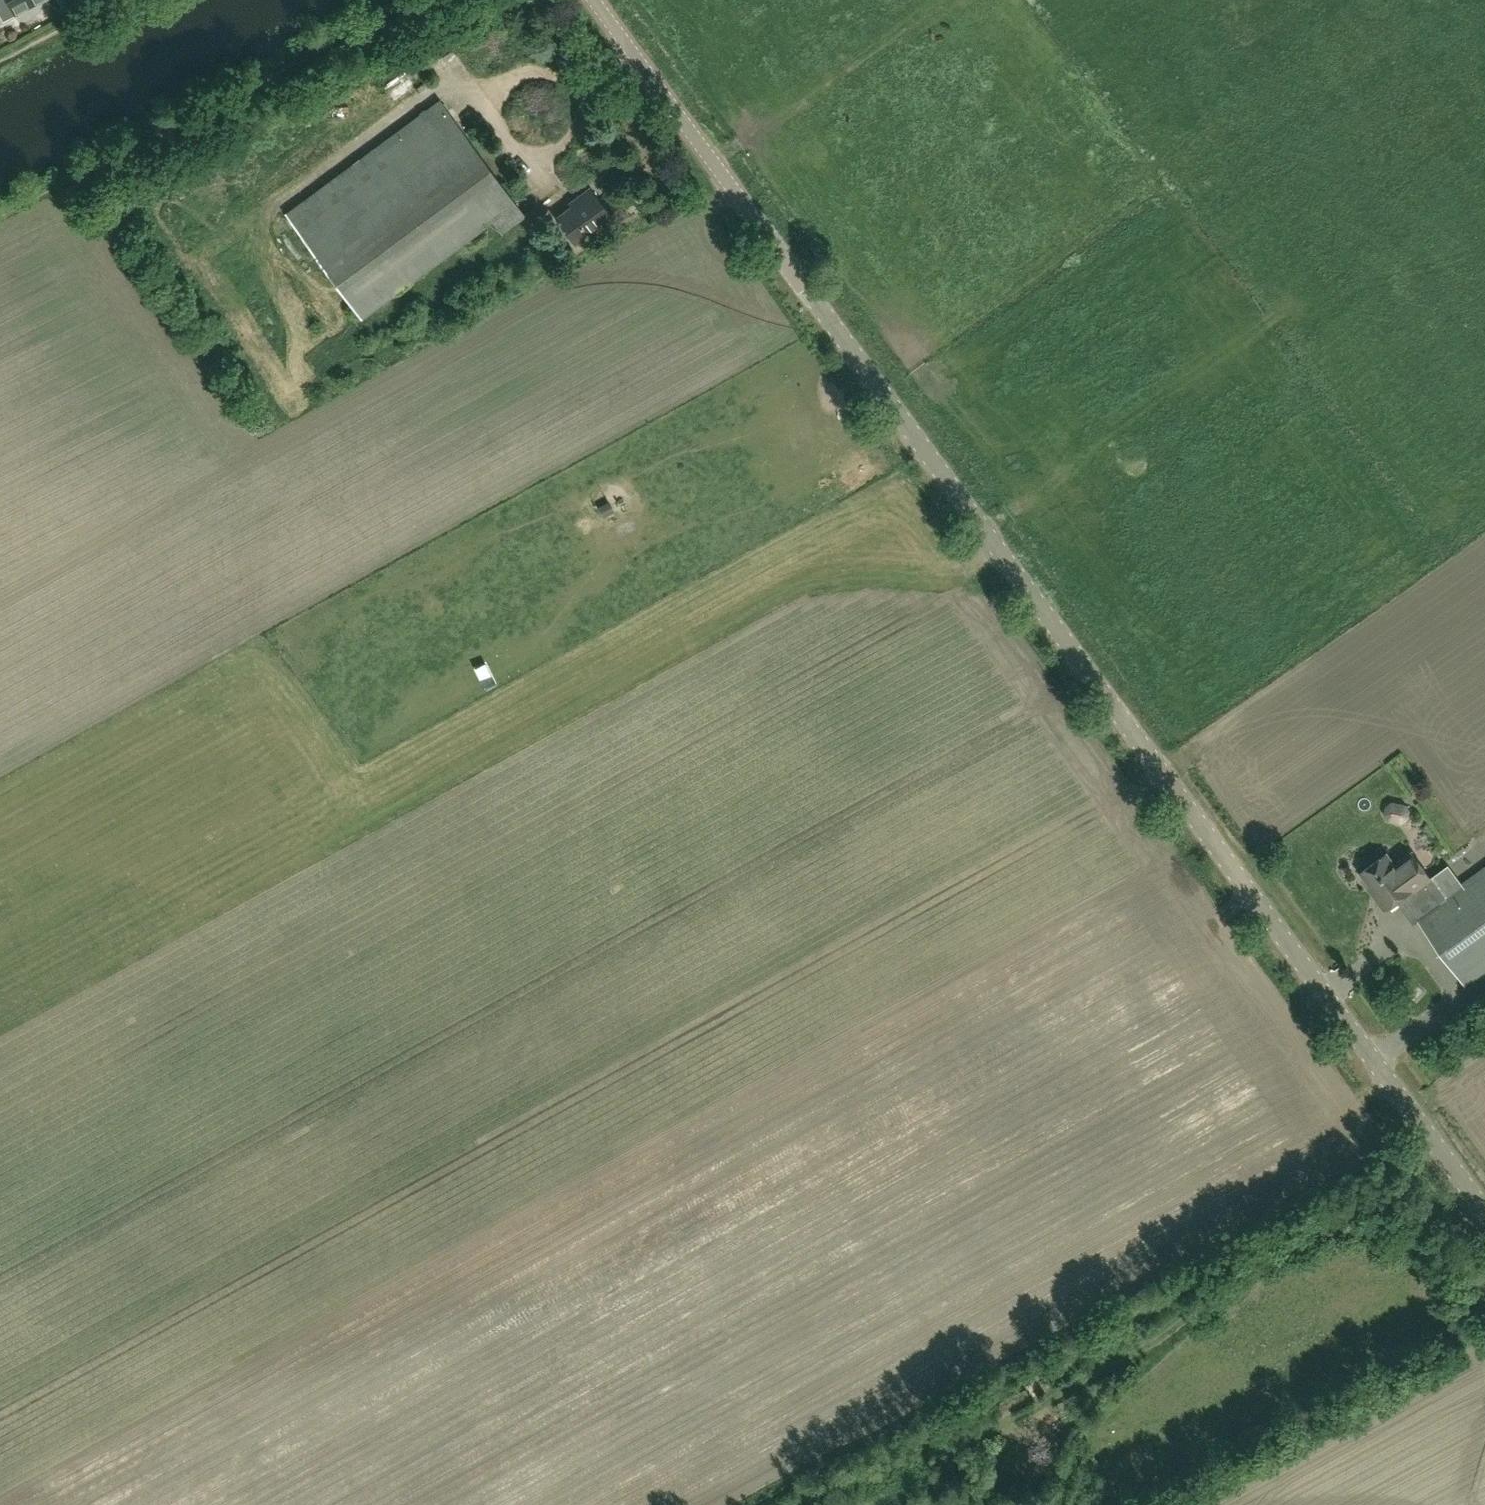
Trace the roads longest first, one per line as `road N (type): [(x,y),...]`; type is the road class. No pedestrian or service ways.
road 1 (unclassified): [(1484,1215),(594,0)]

